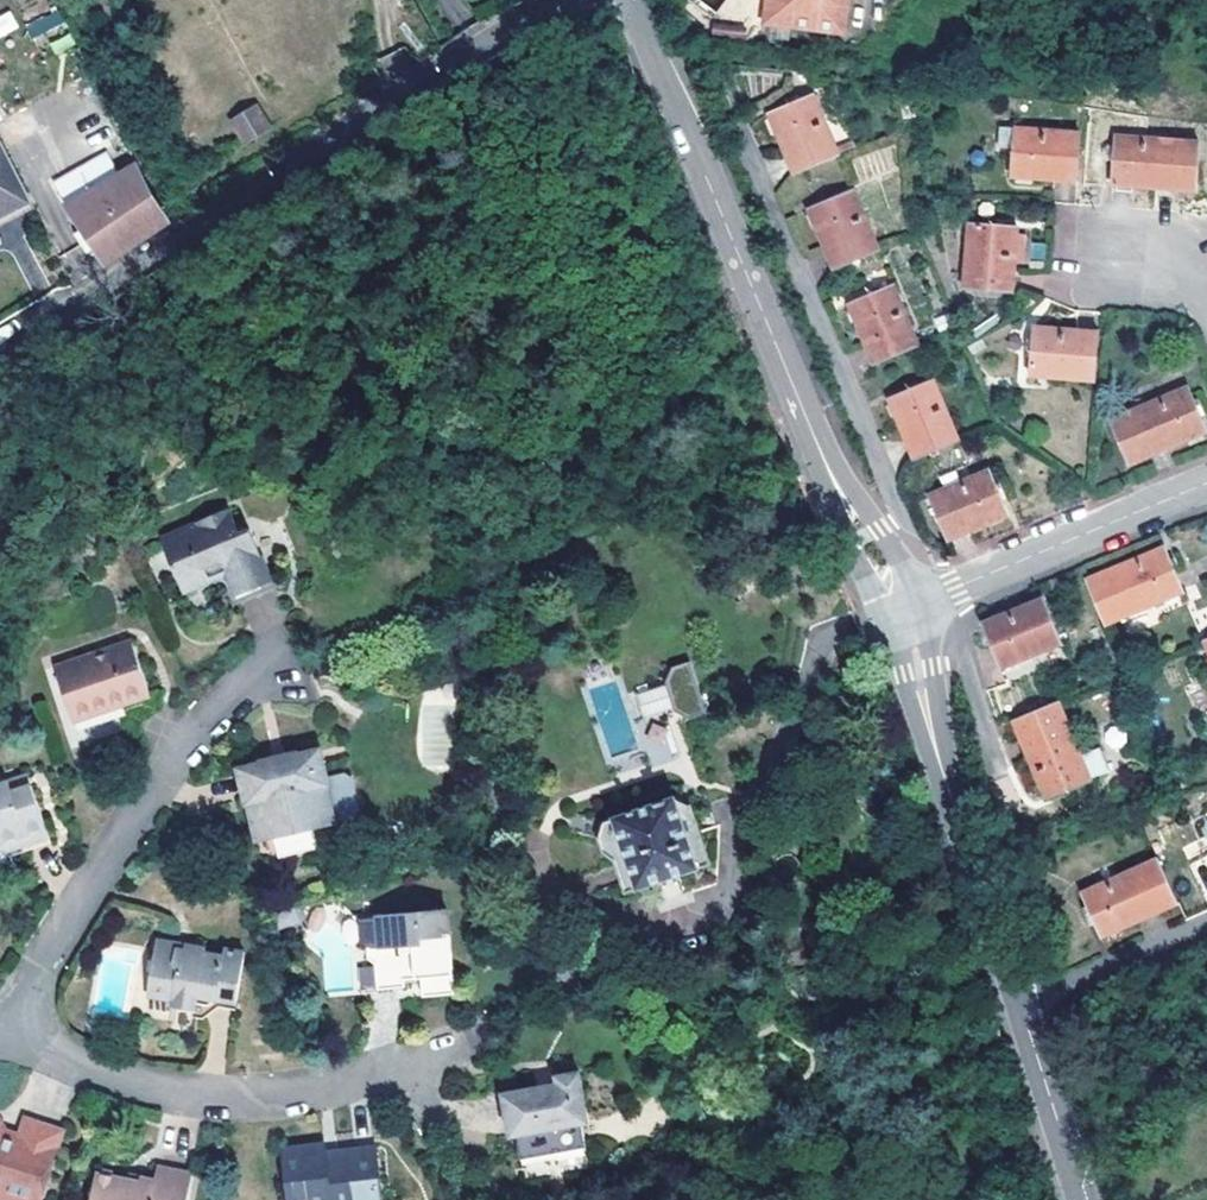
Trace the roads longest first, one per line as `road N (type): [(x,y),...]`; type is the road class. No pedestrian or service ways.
road 1 (residential): [(0,350),(571,0)]
road 2 (tertiary): [(843,495),(632,0)]
road 3 (residential): [(0,1031),(78,1066),(206,1096),(338,1086),(467,1047)]
road 4 (residential): [(0,1024),(165,774),(289,644)]
road 5 (residential): [(894,552),(900,509),(740,123)]
road 6 (tertiary): [(1015,1003),(937,753),(904,609)]
road 7 (residential): [(904,609),(1206,483)]
road 8 (residential): [(1206,923),(1015,1003)]
road 9 (tertiary): [(1077,1199),(1015,1003)]
road 10 (tertiary): [(843,495),(846,526),(879,597),(904,609)]

